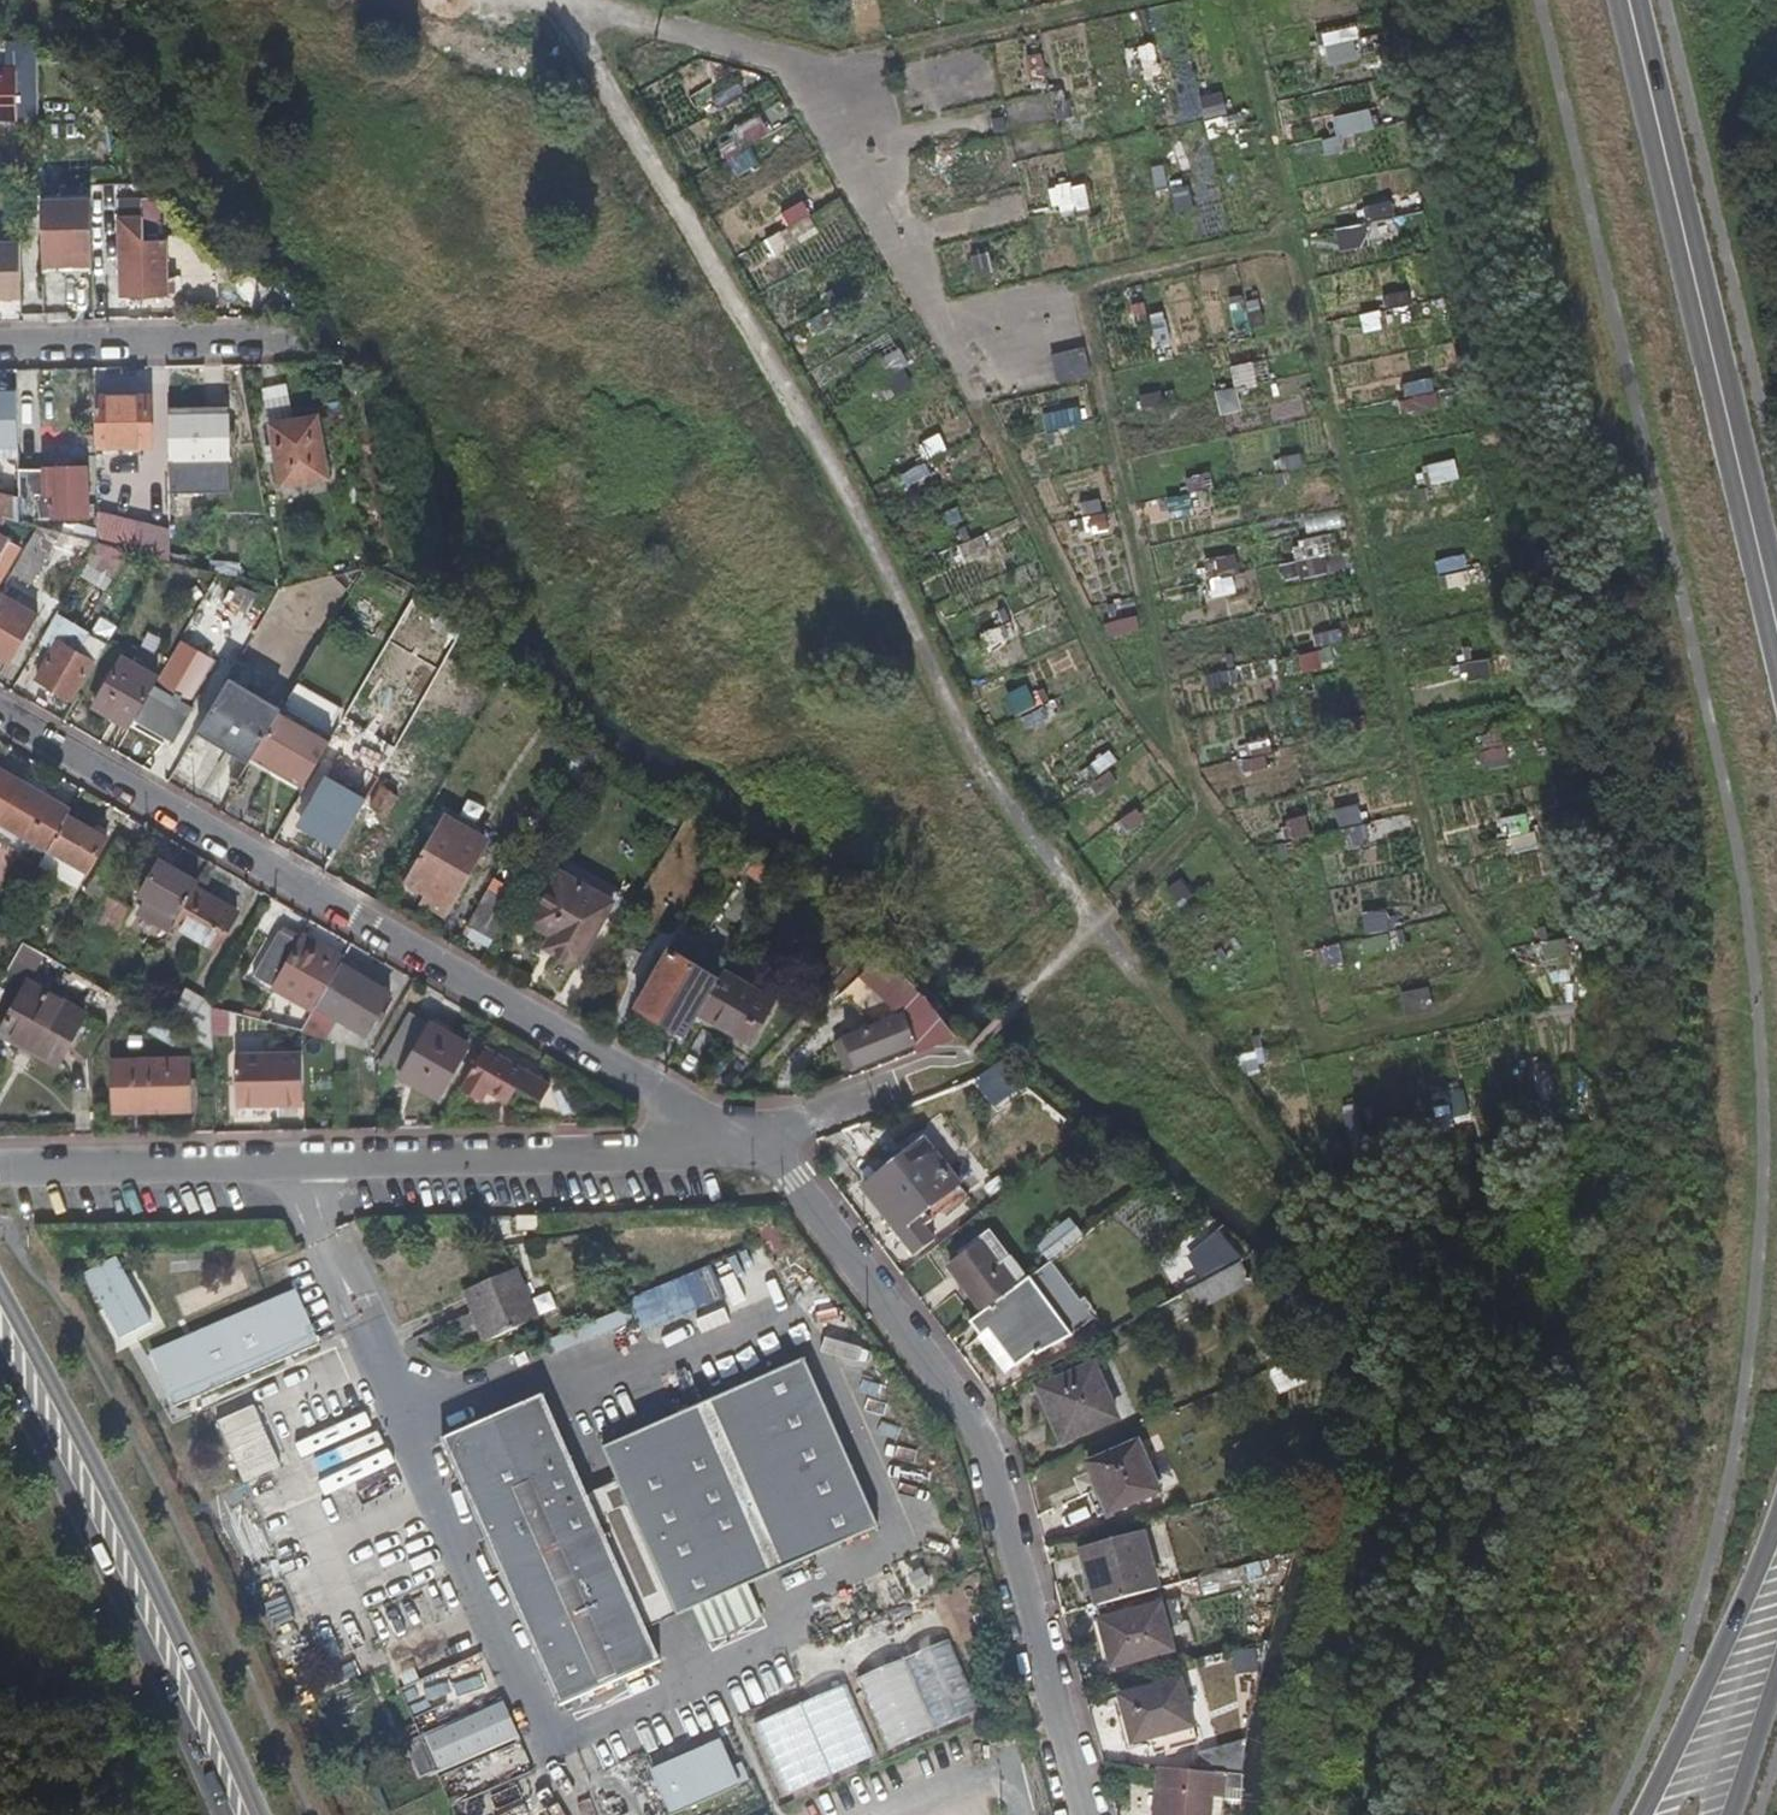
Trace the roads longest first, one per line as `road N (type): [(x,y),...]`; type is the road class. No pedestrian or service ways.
road 1 (residential): [(0,713),(743,1142)]
road 2 (residential): [(743,1142),(797,1181),(989,1447),(1086,1814)]
road 3 (residential): [(743,1142),(0,1169)]
road 4 (primary): [(1776,622),(1629,0)]
road 5 (primary): [(260,1814),(124,1522),(0,1289)]
road 6 (primary): [(0,1368),(224,1814)]
road 7 (primary): [(1776,1521),(1645,1814)]
road 8 (residential): [(0,347),(284,341)]
road 9 (residential): [(926,1078),(743,1142)]
road 10 (primary): [(1730,1814),(1776,1667)]

